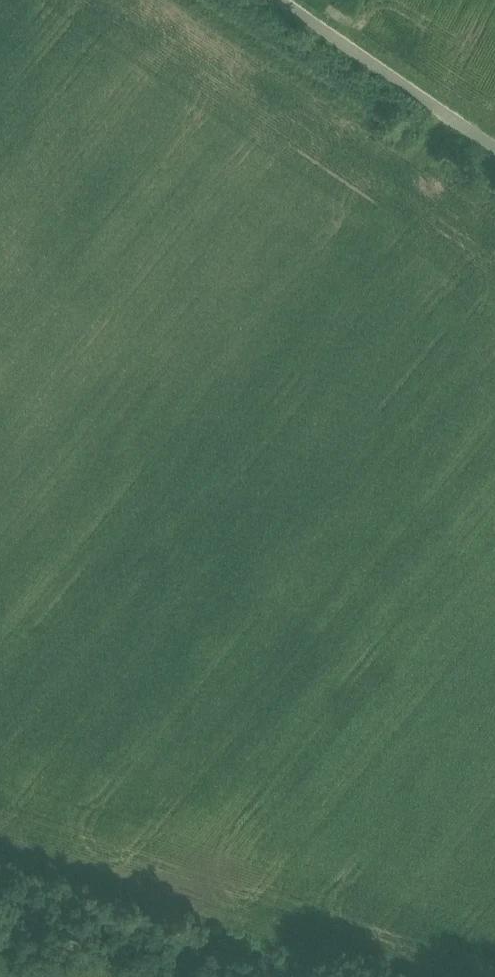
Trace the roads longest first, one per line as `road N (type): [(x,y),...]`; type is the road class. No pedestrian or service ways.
road 1 (unclassified): [(0,896),(272,976)]
road 2 (unclassified): [(294,0),(494,138)]

